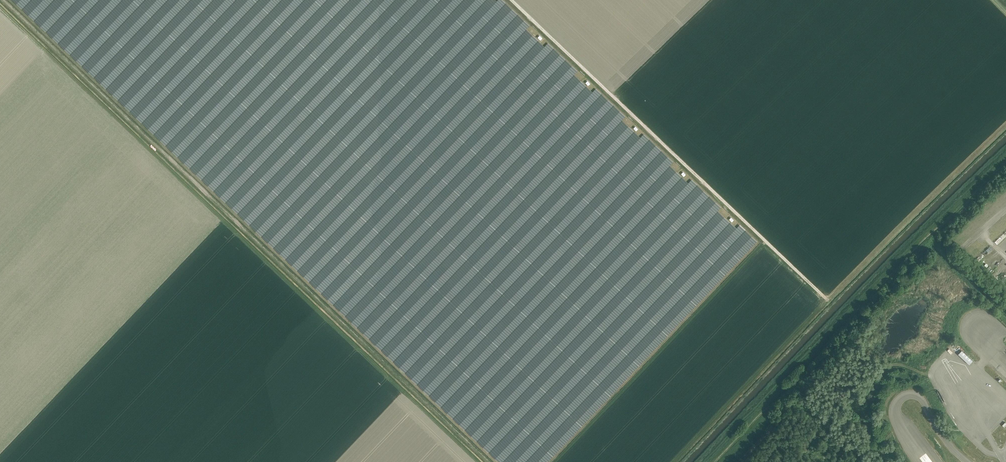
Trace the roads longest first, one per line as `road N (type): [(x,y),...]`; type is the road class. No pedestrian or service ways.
road 1 (track): [(511,0),(829,301)]
road 2 (track): [(822,457),(826,444),(809,425),(784,419),(741,461)]

